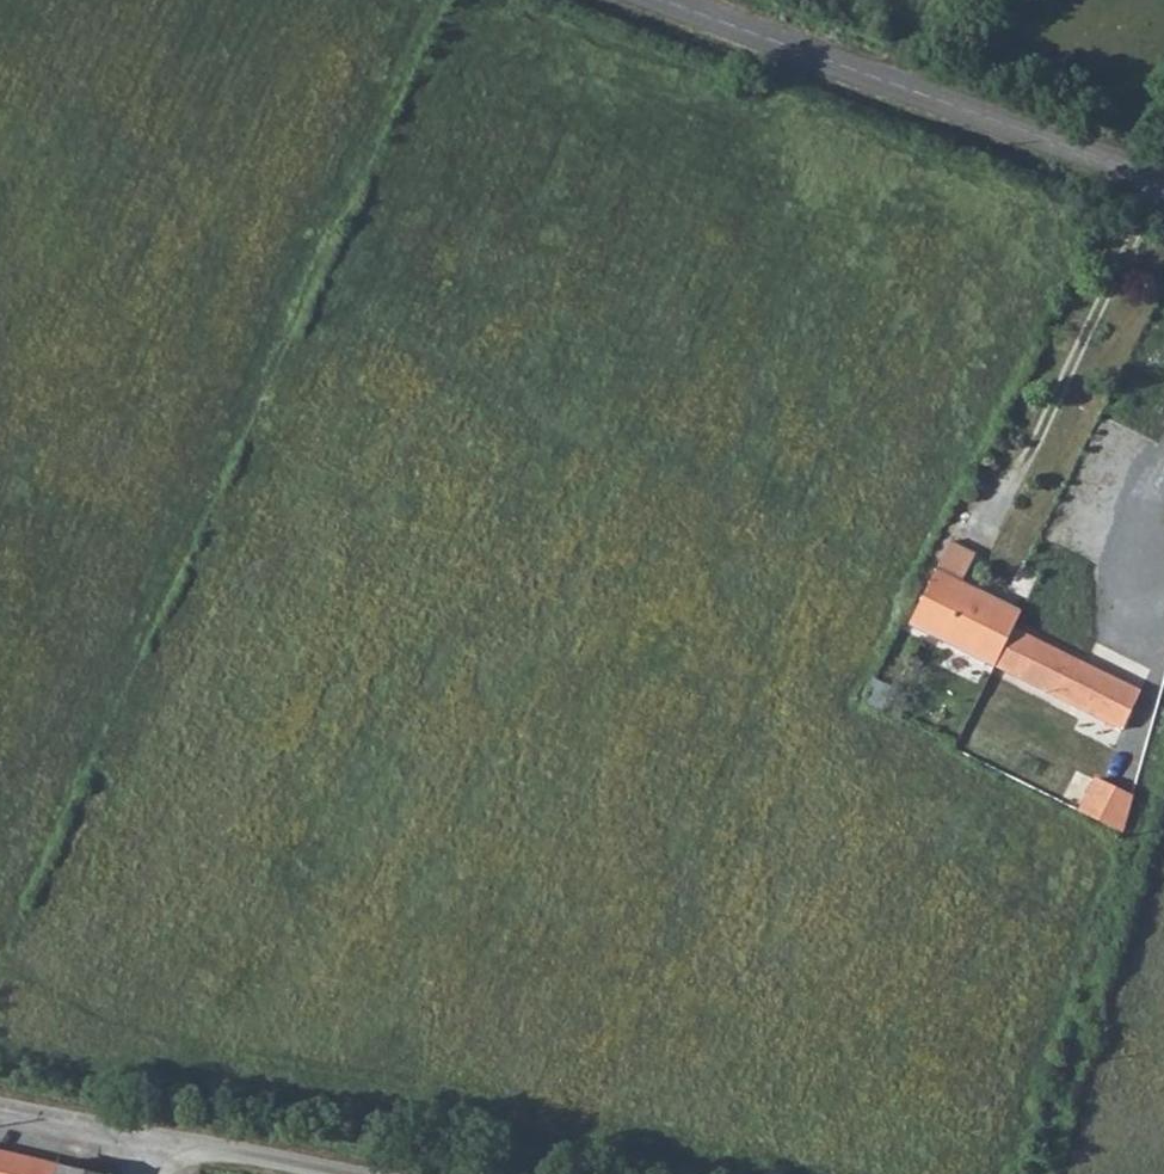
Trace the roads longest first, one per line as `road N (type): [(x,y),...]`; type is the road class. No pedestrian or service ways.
road 1 (tertiary): [(1163,181),(662,0)]
road 2 (unclassified): [(0,1106),(342,1173)]

